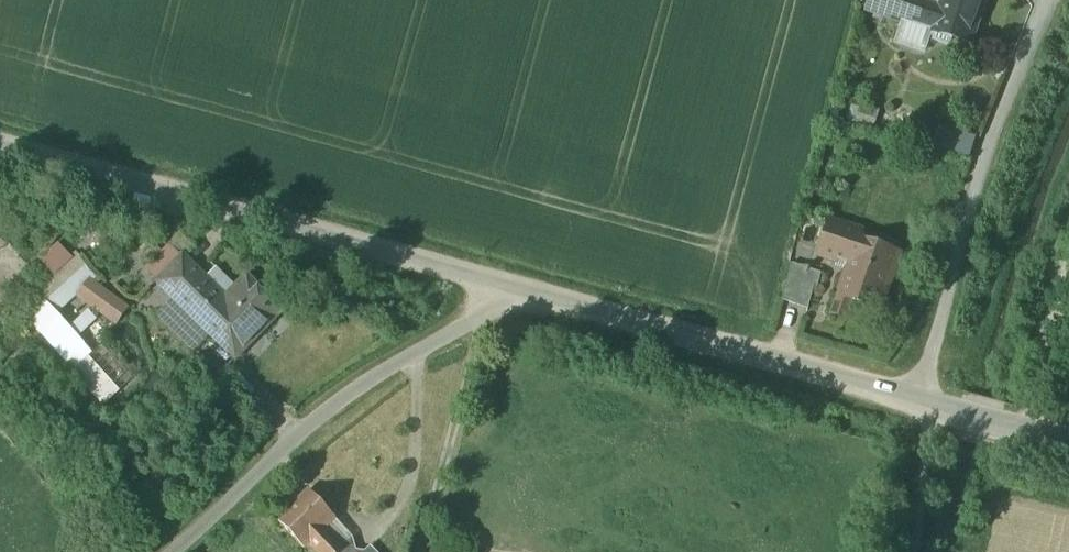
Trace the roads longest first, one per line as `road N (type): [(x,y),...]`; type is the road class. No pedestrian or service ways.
road 1 (unclassified): [(0,151),(529,296)]
road 2 (unclassified): [(529,296),(343,401),(175,551)]
road 3 (unclassified): [(927,402),(949,257),(1044,0)]
road 4 (unclassified): [(529,296),(927,402)]
road 5 (track): [(1020,428),(1068,225)]
road 6 (track): [(927,402),(911,551)]
road 7 (unclassified): [(1068,440),(927,402)]

